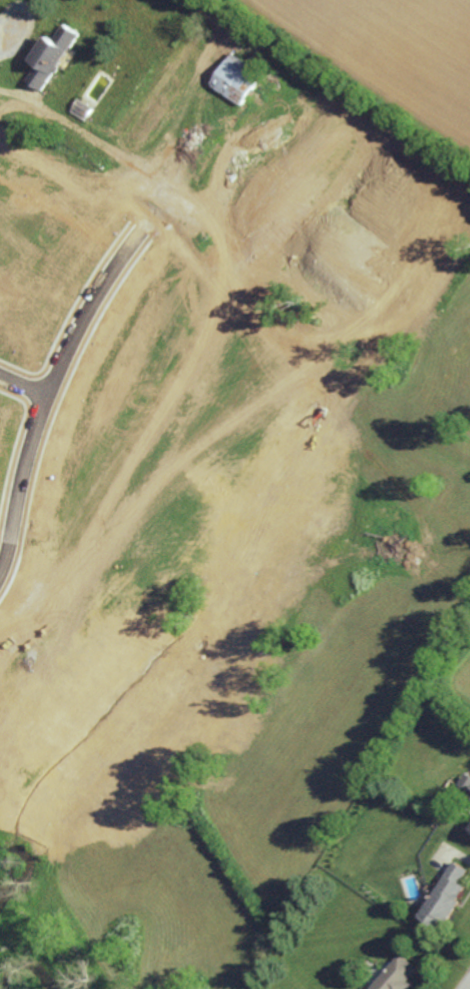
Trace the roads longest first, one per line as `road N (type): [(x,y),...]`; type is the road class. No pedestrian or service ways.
road 1 (residential): [(138,230),(99,286),(44,397),(0,571)]

